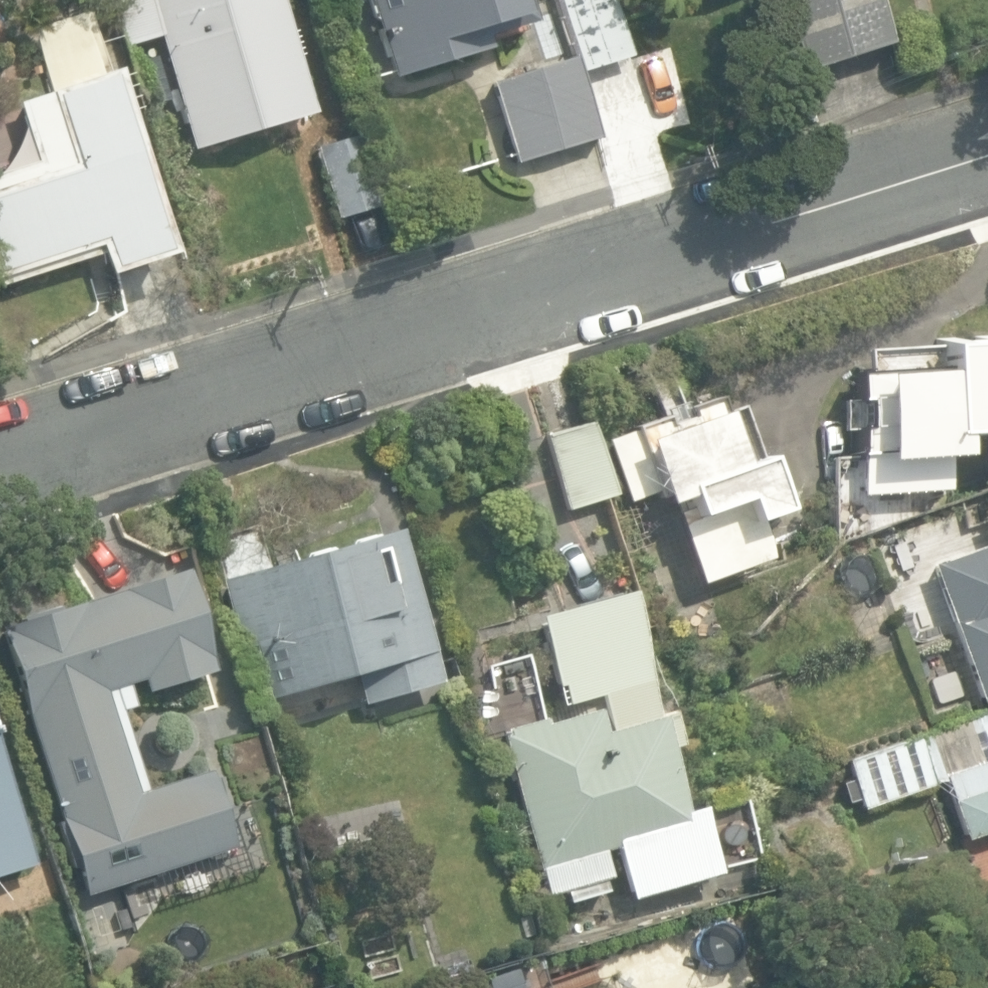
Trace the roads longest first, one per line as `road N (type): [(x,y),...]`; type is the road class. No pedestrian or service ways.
road 1 (residential): [(0,455),(987,154)]

